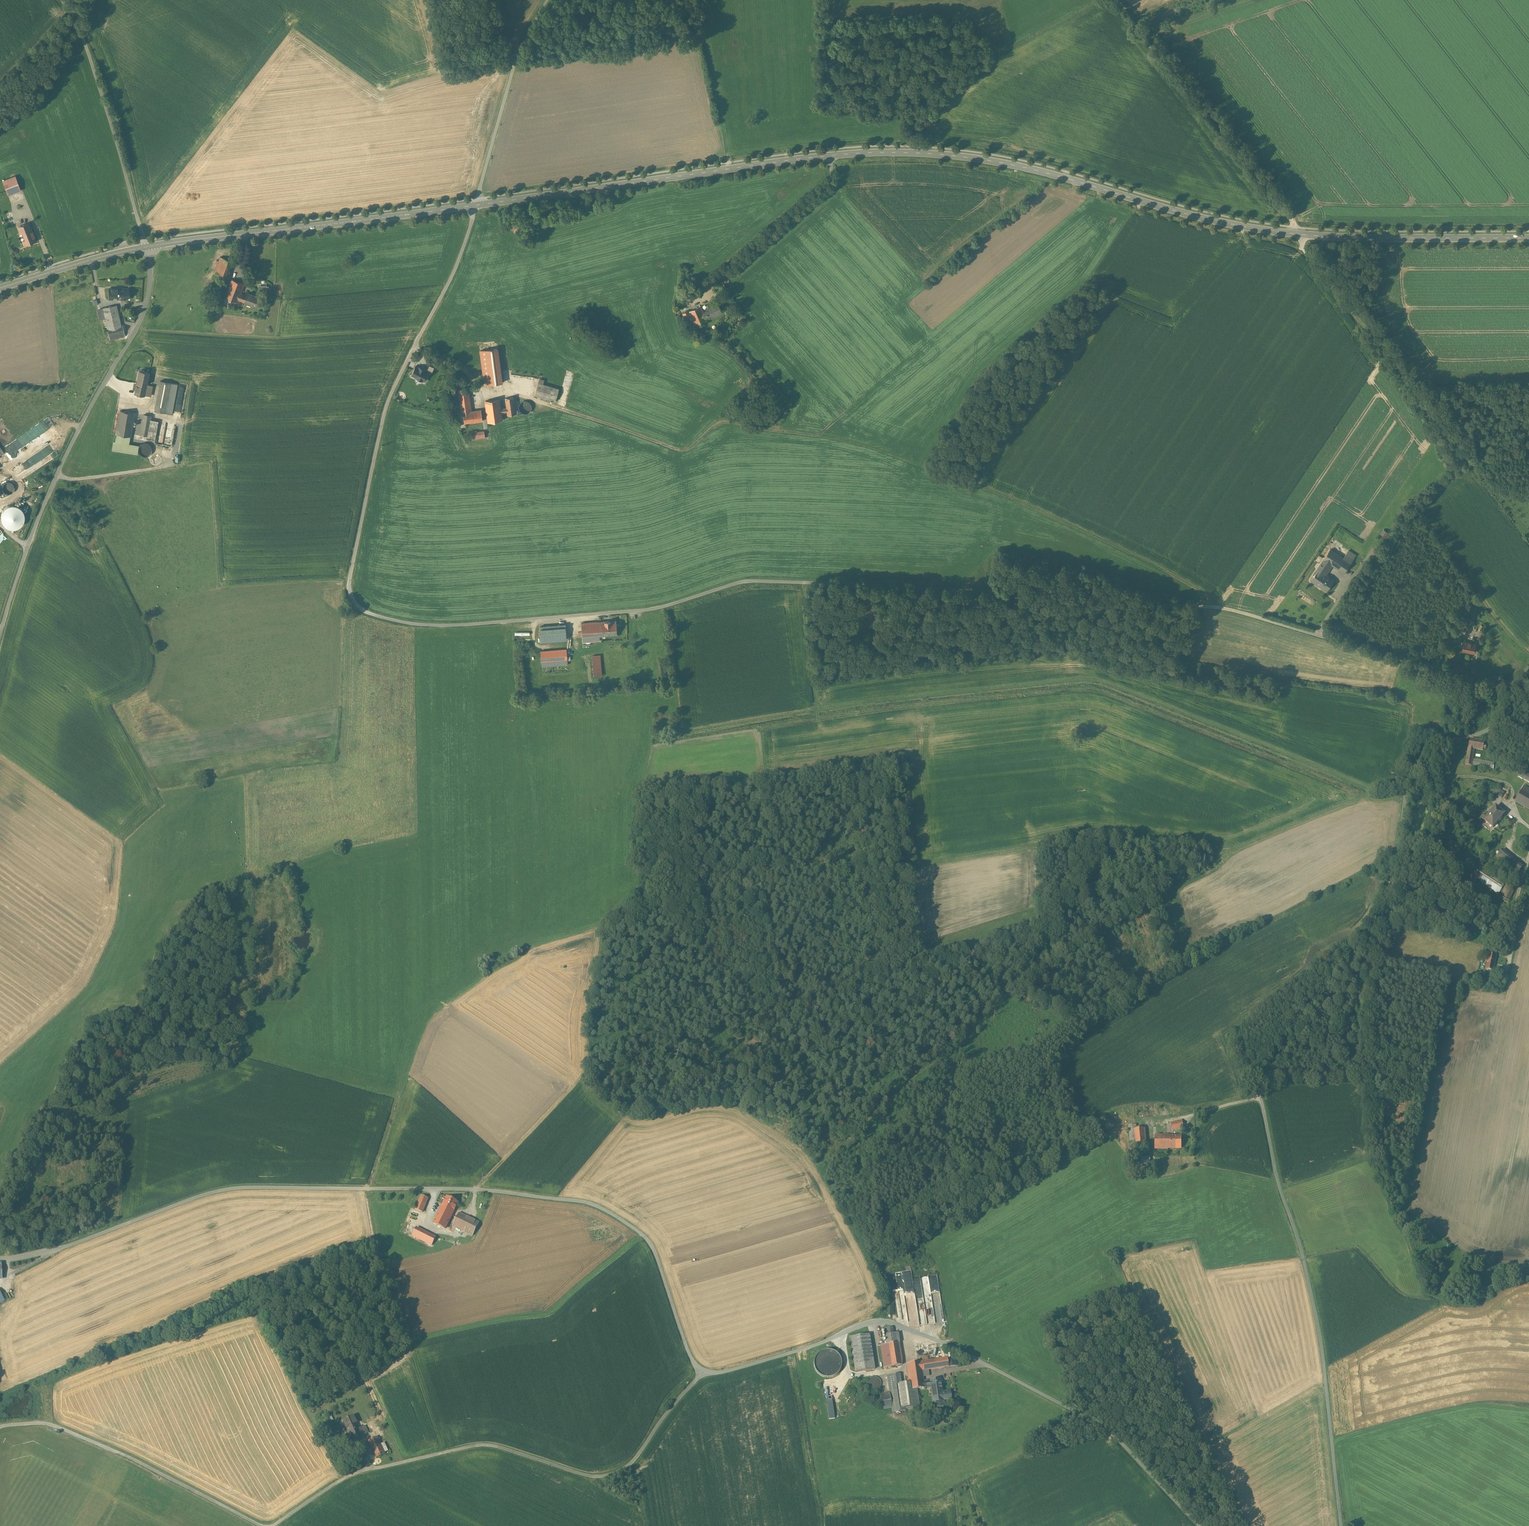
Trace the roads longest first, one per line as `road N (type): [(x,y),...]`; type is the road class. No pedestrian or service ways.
road 1 (unclassified): [(1520,682),(1401,659),(1221,607),(923,587),(748,582),(645,610),(447,625),(368,613),(352,598),(349,581),(386,409),(462,255),(477,205)]
road 2 (unclassified): [(0,1259),(49,1252),(233,1189),(476,1189),(582,1201),(647,1240),(701,1368),(728,1371),(887,1322),(1101,1425),(1198,1525)]
road 3 (secondary): [(1528,238),(1260,229),(1032,169),(902,152),(829,155),(477,205)]
road 4 (unclassified): [(1520,682),(1489,728),(1441,740),(1419,759),(1382,919),(1262,1086),(1318,1329),(1340,1525)]
road 5 (track): [(551,405),(679,450),(727,421),(883,451),(1053,517),(1160,568),(1216,607)]
road 6 (secondary): [(477,205),(147,247)]
road 7 (unclassified): [(147,247),(144,309),(72,439),(26,546)]
road 8 (track): [(1292,233),(1291,213),(1117,0)]
road 9 (unclassified): [(61,0),(90,59),(147,247)]
road 10 (unclassified): [(548,0),(518,58),(477,205)]
road 11 (track): [(1231,850),(1409,782)]
road 12 (track): [(369,1189),(379,1255),(413,1339)]
road 13 (secondary): [(147,247),(0,288)]

